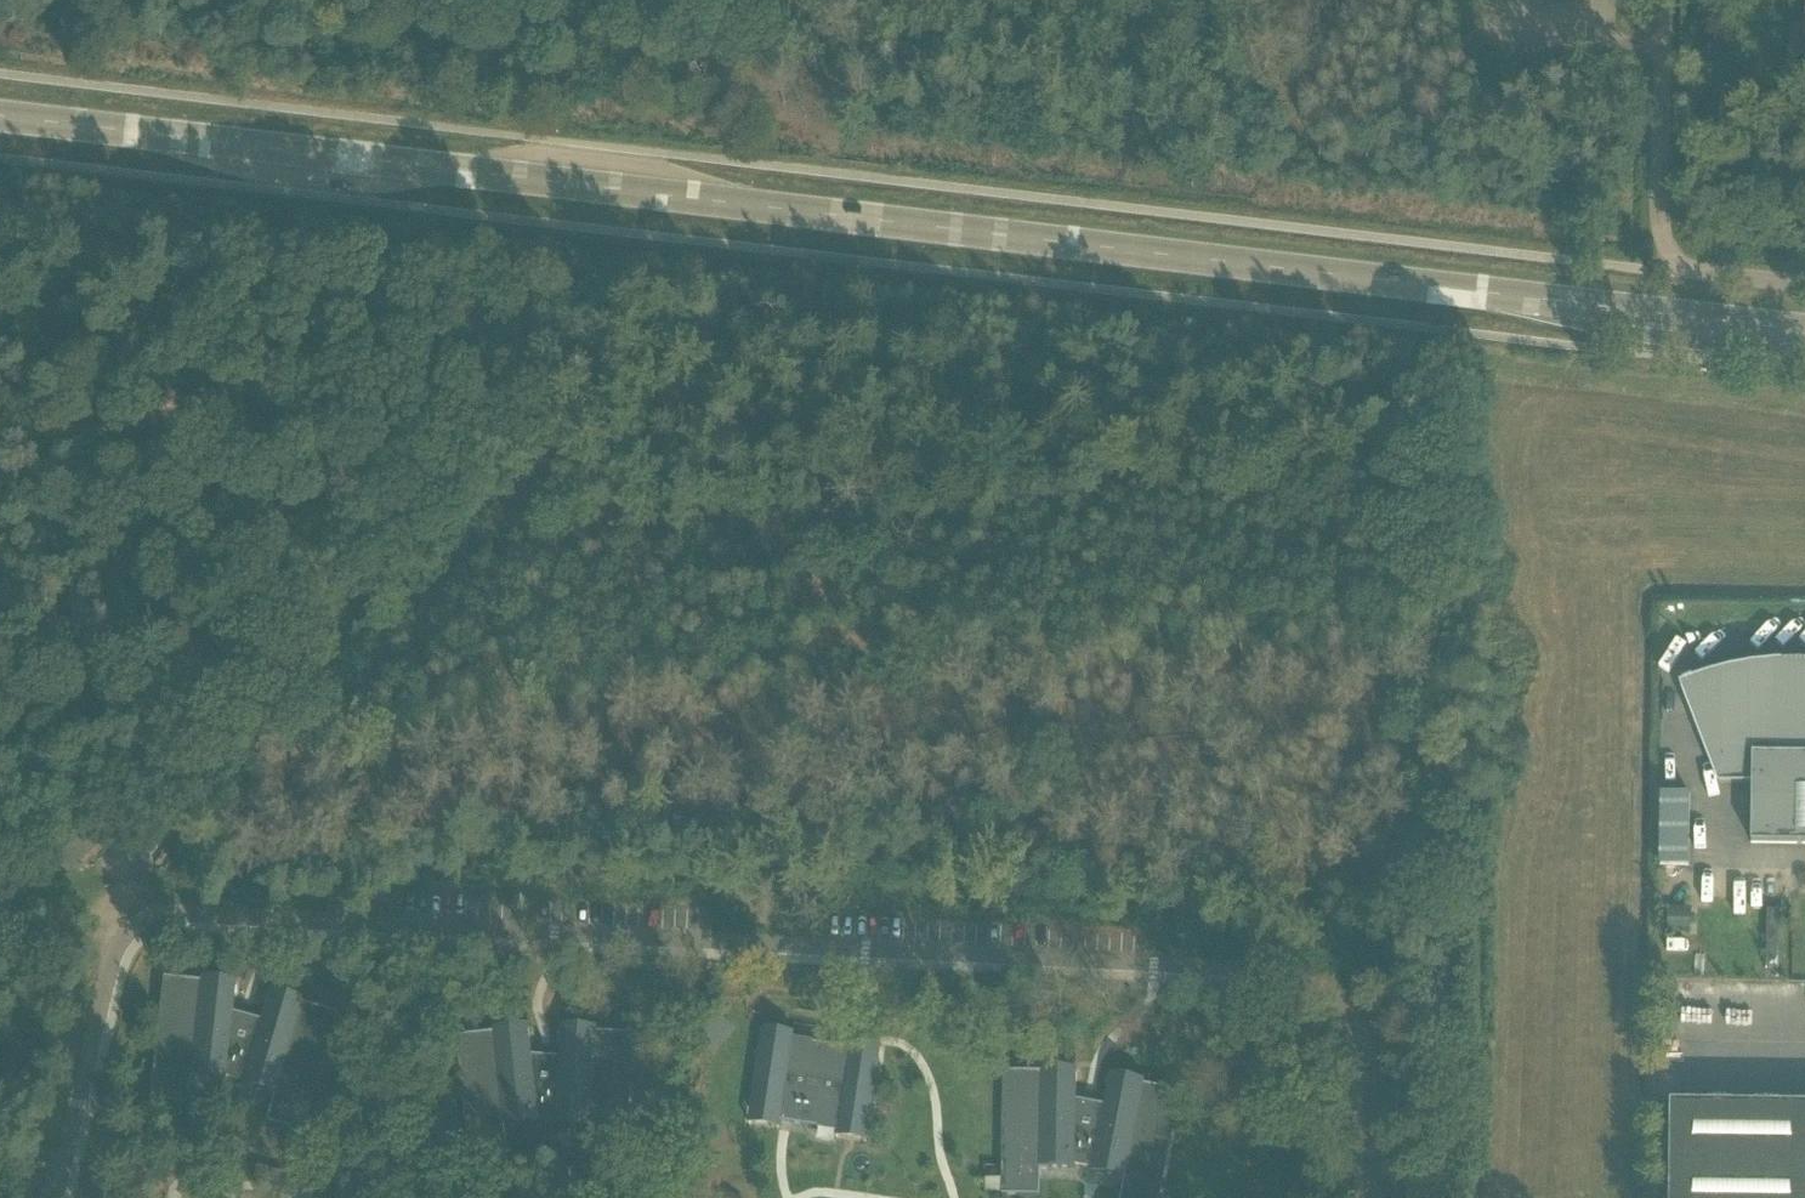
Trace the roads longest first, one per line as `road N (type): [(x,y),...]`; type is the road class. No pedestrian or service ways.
road 1 (primary): [(1804,329),(0,120)]
road 2 (residential): [(1368,1197),(1359,1018),(1327,986),(1281,972),(170,913),(136,923),(109,953),(53,1197)]
road 3 (track): [(0,900),(157,825),(287,679),(553,325)]
road 4 (track): [(1676,274),(1667,193),(1667,0)]
road 5 (unclassified): [(1804,289),(1676,274)]

